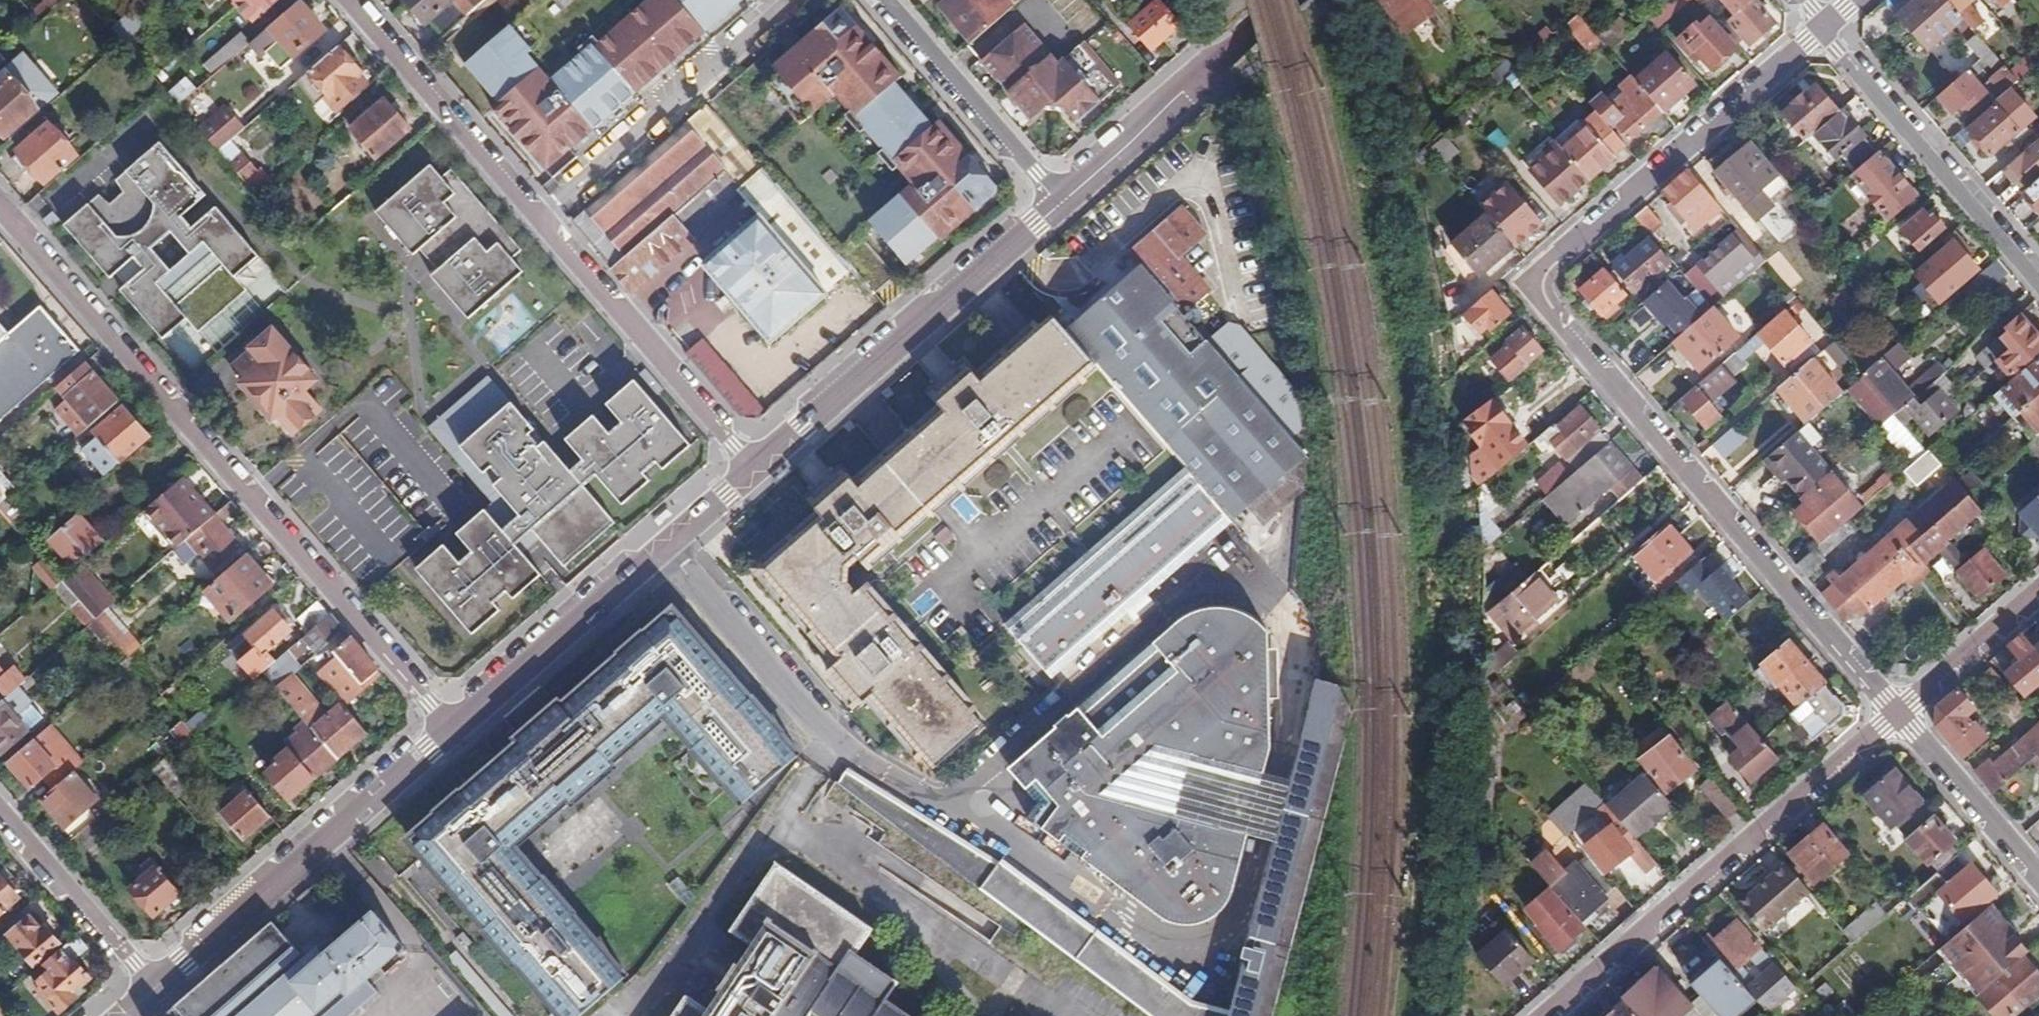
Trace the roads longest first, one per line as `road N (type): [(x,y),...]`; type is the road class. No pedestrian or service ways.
road 1 (residential): [(1820,30),(1531,284),(1894,713)]
road 2 (residential): [(452,726),(0,210)]
road 3 (residential): [(349,0),(754,469)]
road 4 (residential): [(1894,713),(1545,1015)]
road 5 (secondary): [(1060,203),(754,469)]
road 6 (secondary): [(754,469),(452,726)]
road 7 (secondary): [(452,726),(153,985)]
road 8 (residential): [(1820,30),(2038,278)]
road 9 (secondary): [(1299,0),(1060,203)]
road 10 (residential): [(1060,203),(882,0)]
road 11 (residential): [(0,814),(153,985)]
road 12 (residential): [(1894,713),(2038,881)]
road 13 (residential): [(2038,591),(1894,713)]

